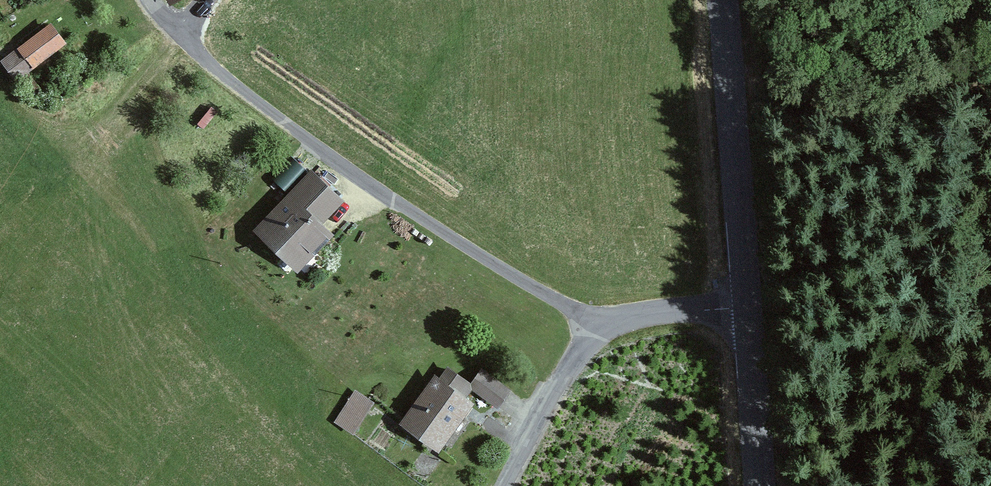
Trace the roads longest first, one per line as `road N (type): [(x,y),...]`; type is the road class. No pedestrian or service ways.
road 1 (unclassified): [(509,485),(587,344),(618,319),(749,308)]
road 2 (tertiary): [(749,308),(722,0)]
road 3 (tertiary): [(762,485),(749,308)]

